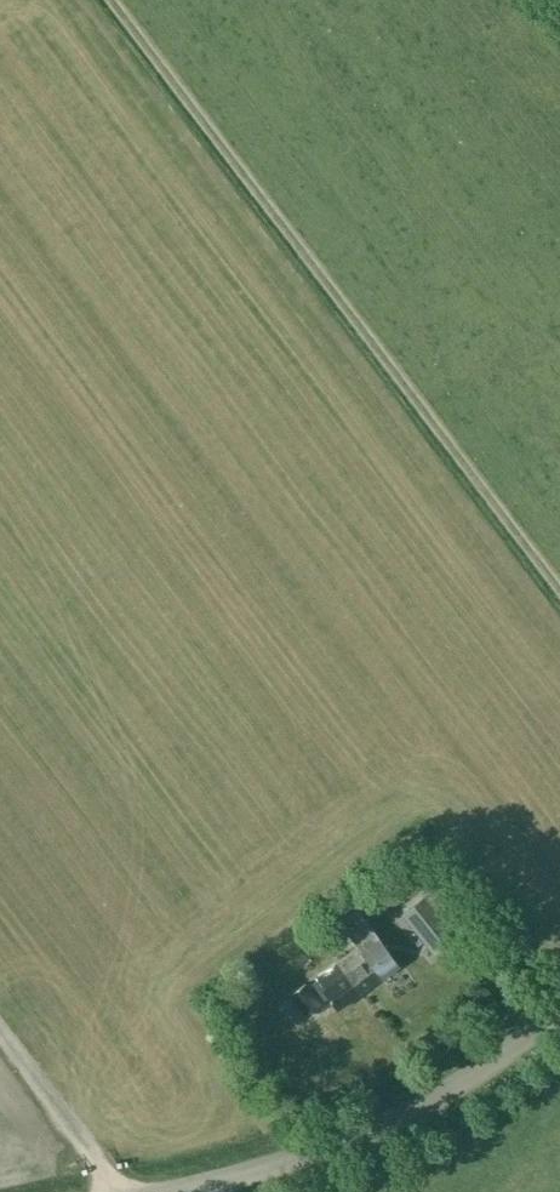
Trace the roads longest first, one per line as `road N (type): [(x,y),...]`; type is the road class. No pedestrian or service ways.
road 1 (tertiary): [(166,1191),(368,1131),(477,1074),(559,1012)]

